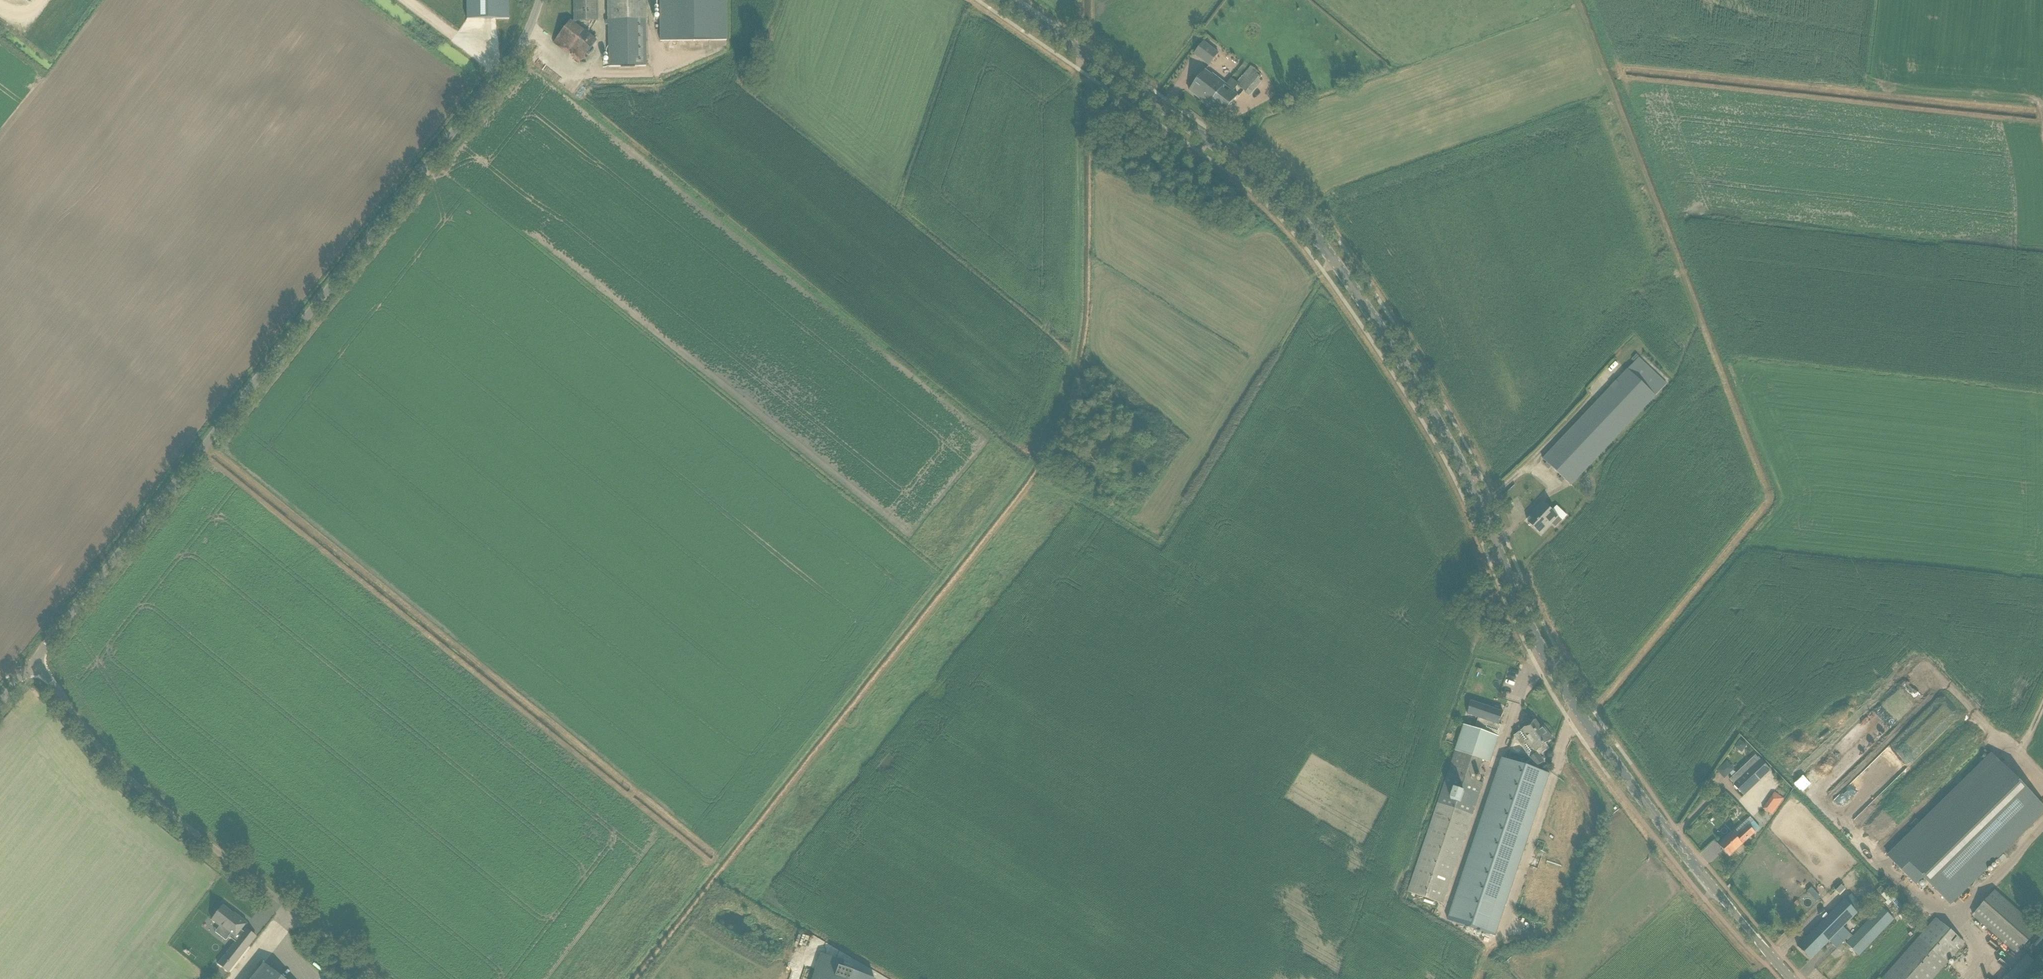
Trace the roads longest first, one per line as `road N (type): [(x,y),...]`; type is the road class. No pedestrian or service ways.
road 1 (tertiary): [(1791,978),(1676,843),(1563,688),(1452,449),(1335,263),(1257,178),(1003,0)]
road 2 (unclassified): [(37,667),(528,34),(542,0)]
road 3 (unclassified): [(376,978),(137,789),(37,667)]
road 4 (track): [(1955,922),(1849,830),(1851,805),(1896,758)]
road 5 (track): [(1480,508),(1617,371)]

